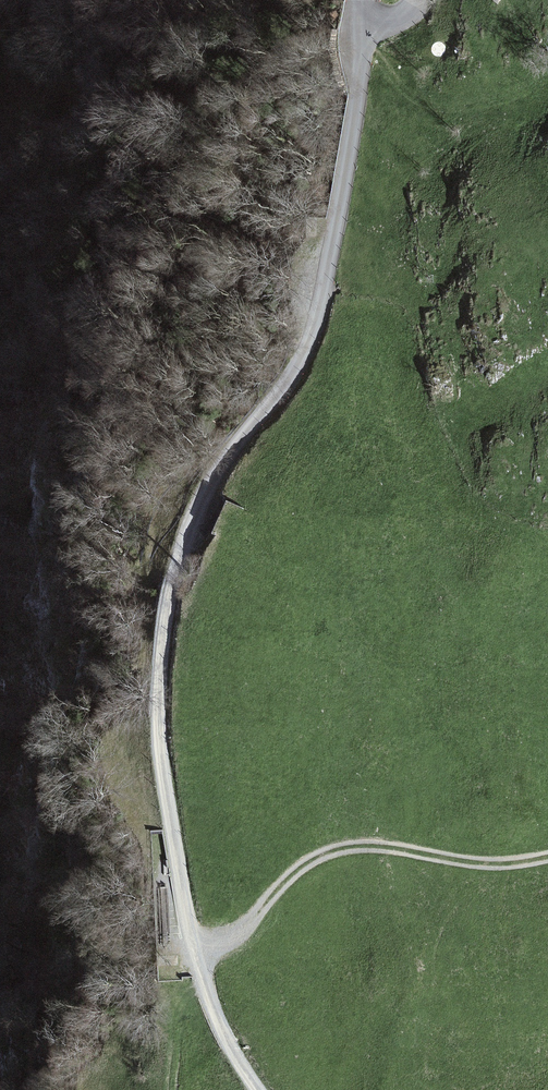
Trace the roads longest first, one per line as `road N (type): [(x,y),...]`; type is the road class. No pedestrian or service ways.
road 1 (trunk): [(20,0),(480,1089)]
road 2 (track): [(359,26),(360,87),(311,339),(300,367),(198,503),(161,642),(167,796),(196,951),(215,1012),(257,1089)]
road 3 (track): [(196,951),(231,941),(292,872),(330,850),(367,844),(471,864),(547,856)]

